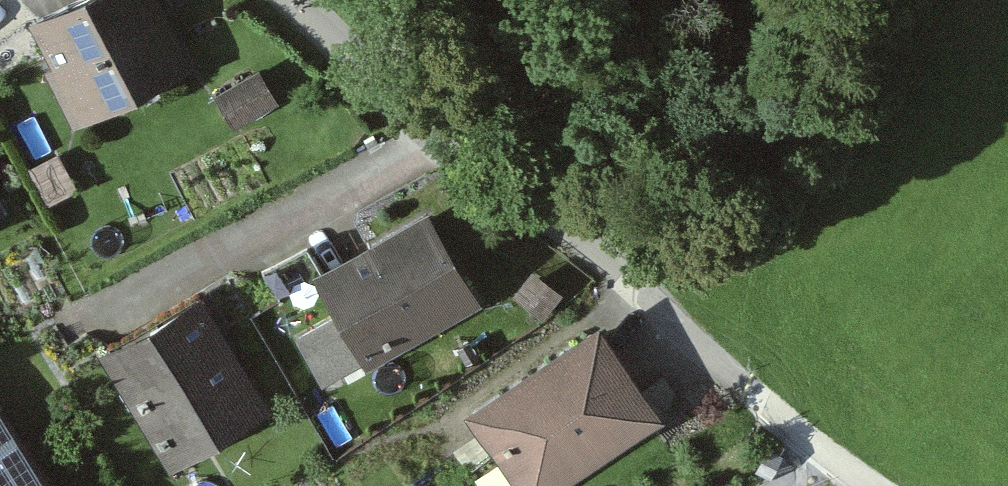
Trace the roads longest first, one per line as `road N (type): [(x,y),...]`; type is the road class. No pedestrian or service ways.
road 1 (residential): [(747,384),(301,0)]
road 2 (track): [(595,245),(750,214),(799,179),(871,0)]

